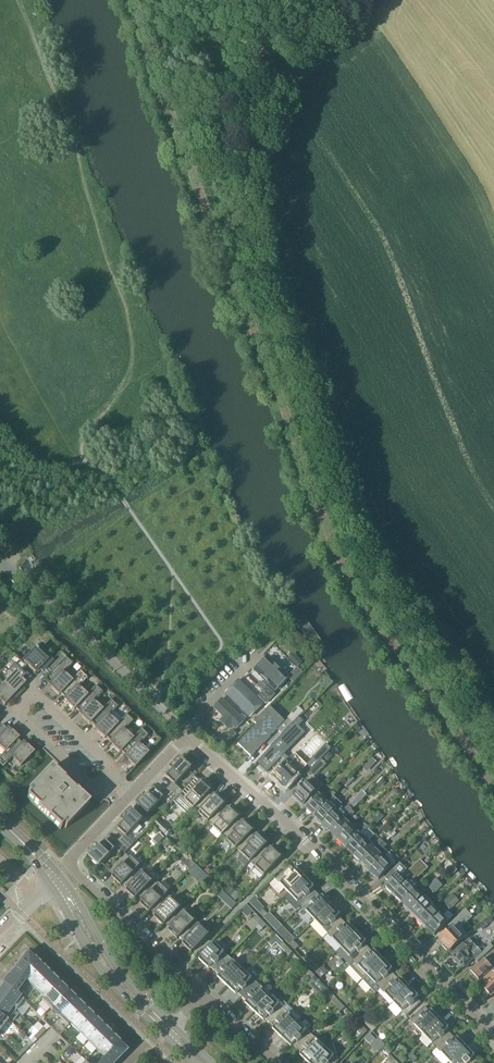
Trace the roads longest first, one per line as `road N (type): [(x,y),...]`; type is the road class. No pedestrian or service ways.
road 1 (tertiary): [(493,785),(338,556),(134,0)]
road 2 (residential): [(493,1040),(326,863),(187,735)]
road 3 (residential): [(205,995),(67,863),(187,735)]
road 4 (unclassified): [(154,703),(0,552)]
road 5 (secondary): [(167,1034),(121,990),(54,876)]

